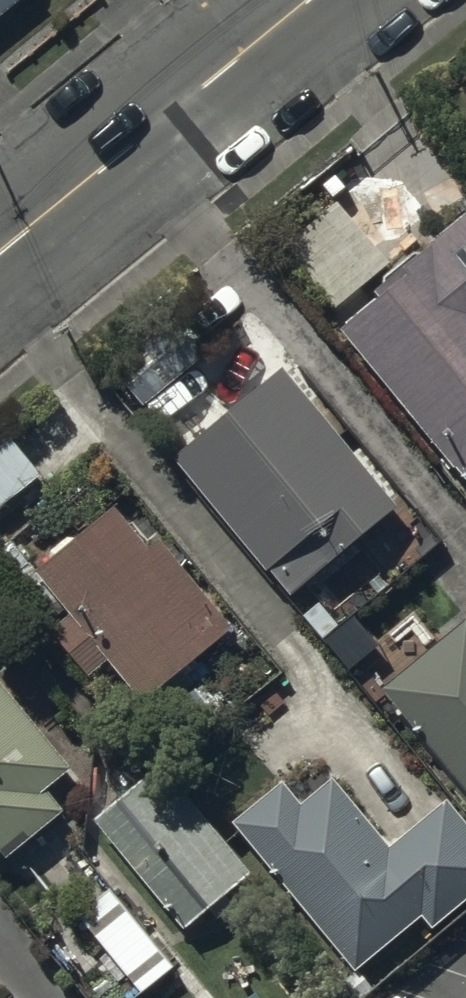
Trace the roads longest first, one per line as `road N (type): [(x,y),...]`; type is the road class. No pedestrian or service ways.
road 1 (tertiary): [(0,259),(317,0)]

